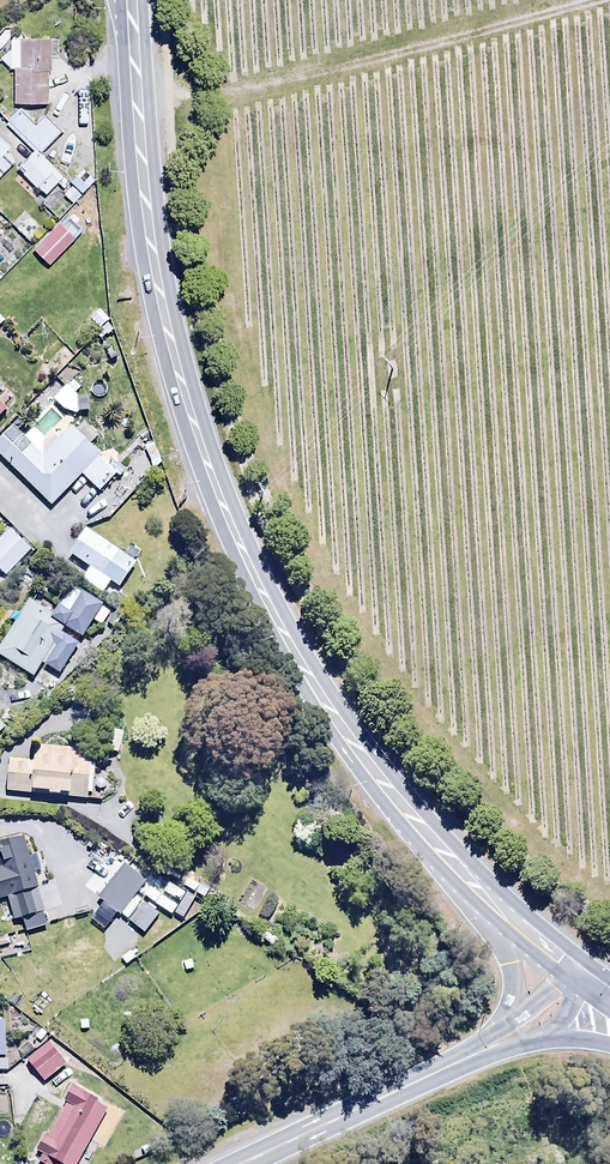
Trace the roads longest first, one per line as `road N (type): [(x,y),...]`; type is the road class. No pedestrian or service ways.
road 1 (trunk): [(131,0),(150,242),(196,433),(309,664),(417,823),(491,899)]
road 2 (track): [(136,96),(232,90),(591,0)]
road 3 (primary): [(241,1163),(465,1059)]
road 4 (trunk): [(493,1038),(510,966),(491,899)]

